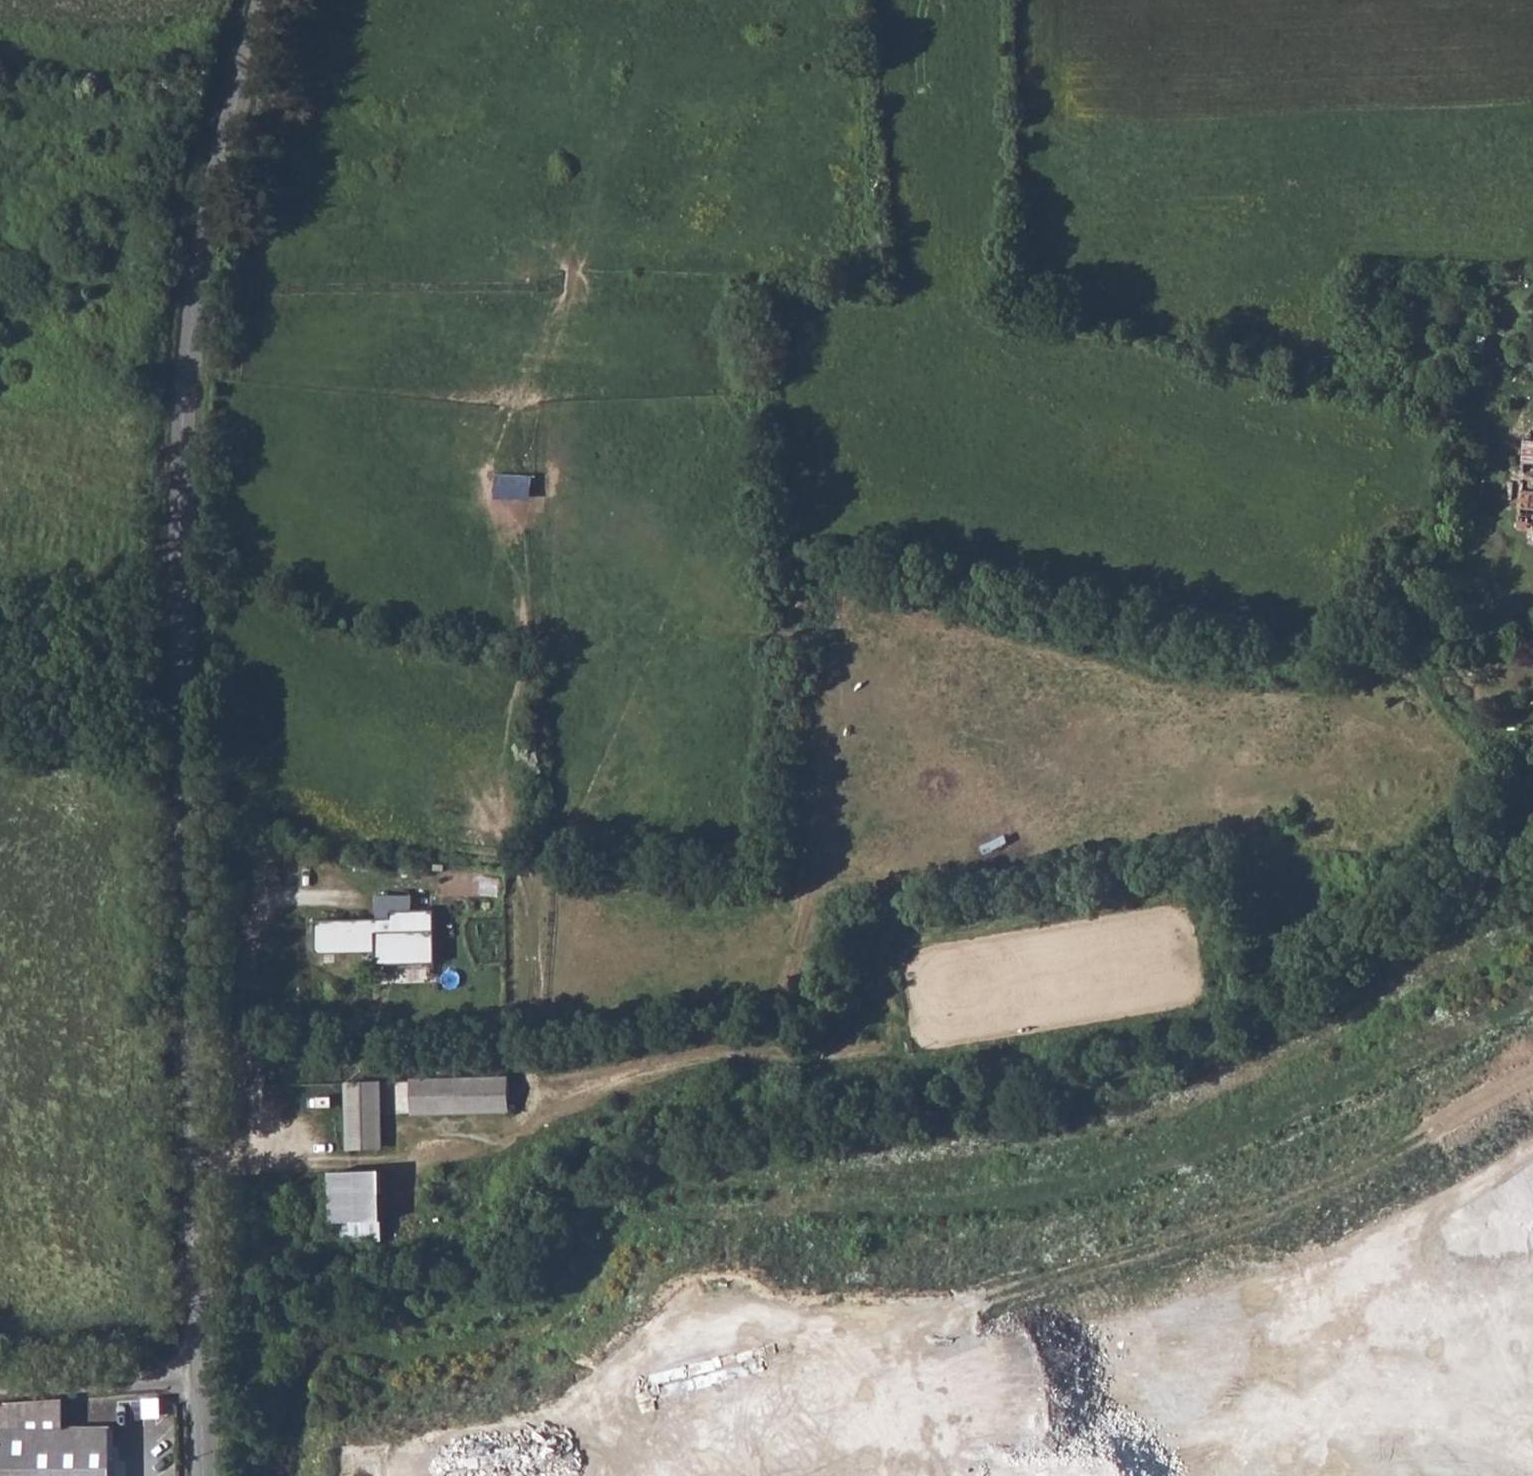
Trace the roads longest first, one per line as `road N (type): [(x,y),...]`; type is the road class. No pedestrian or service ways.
road 1 (track): [(201,1318),(396,1280),(522,1280),(579,1168),(969,1106),(1073,1075),(1212,1055),(1435,913),(1532,874)]
road 2 (tertiary): [(200,1375),(173,463),(200,282),(274,0)]
road 3 (residential): [(200,1375),(0,1386)]

